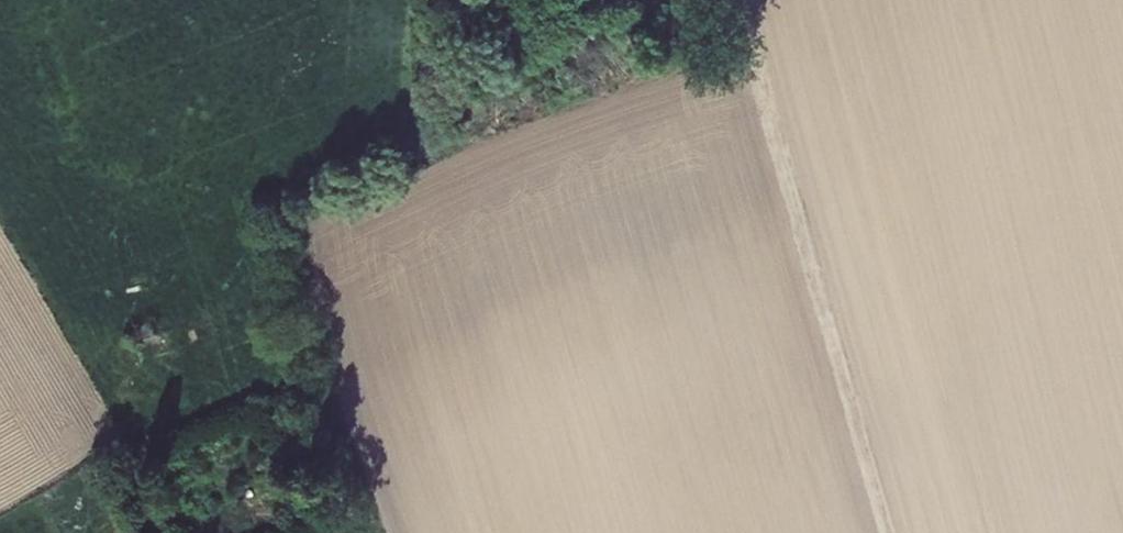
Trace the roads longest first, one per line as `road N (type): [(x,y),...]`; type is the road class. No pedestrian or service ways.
road 1 (track): [(881,532),(736,0)]

